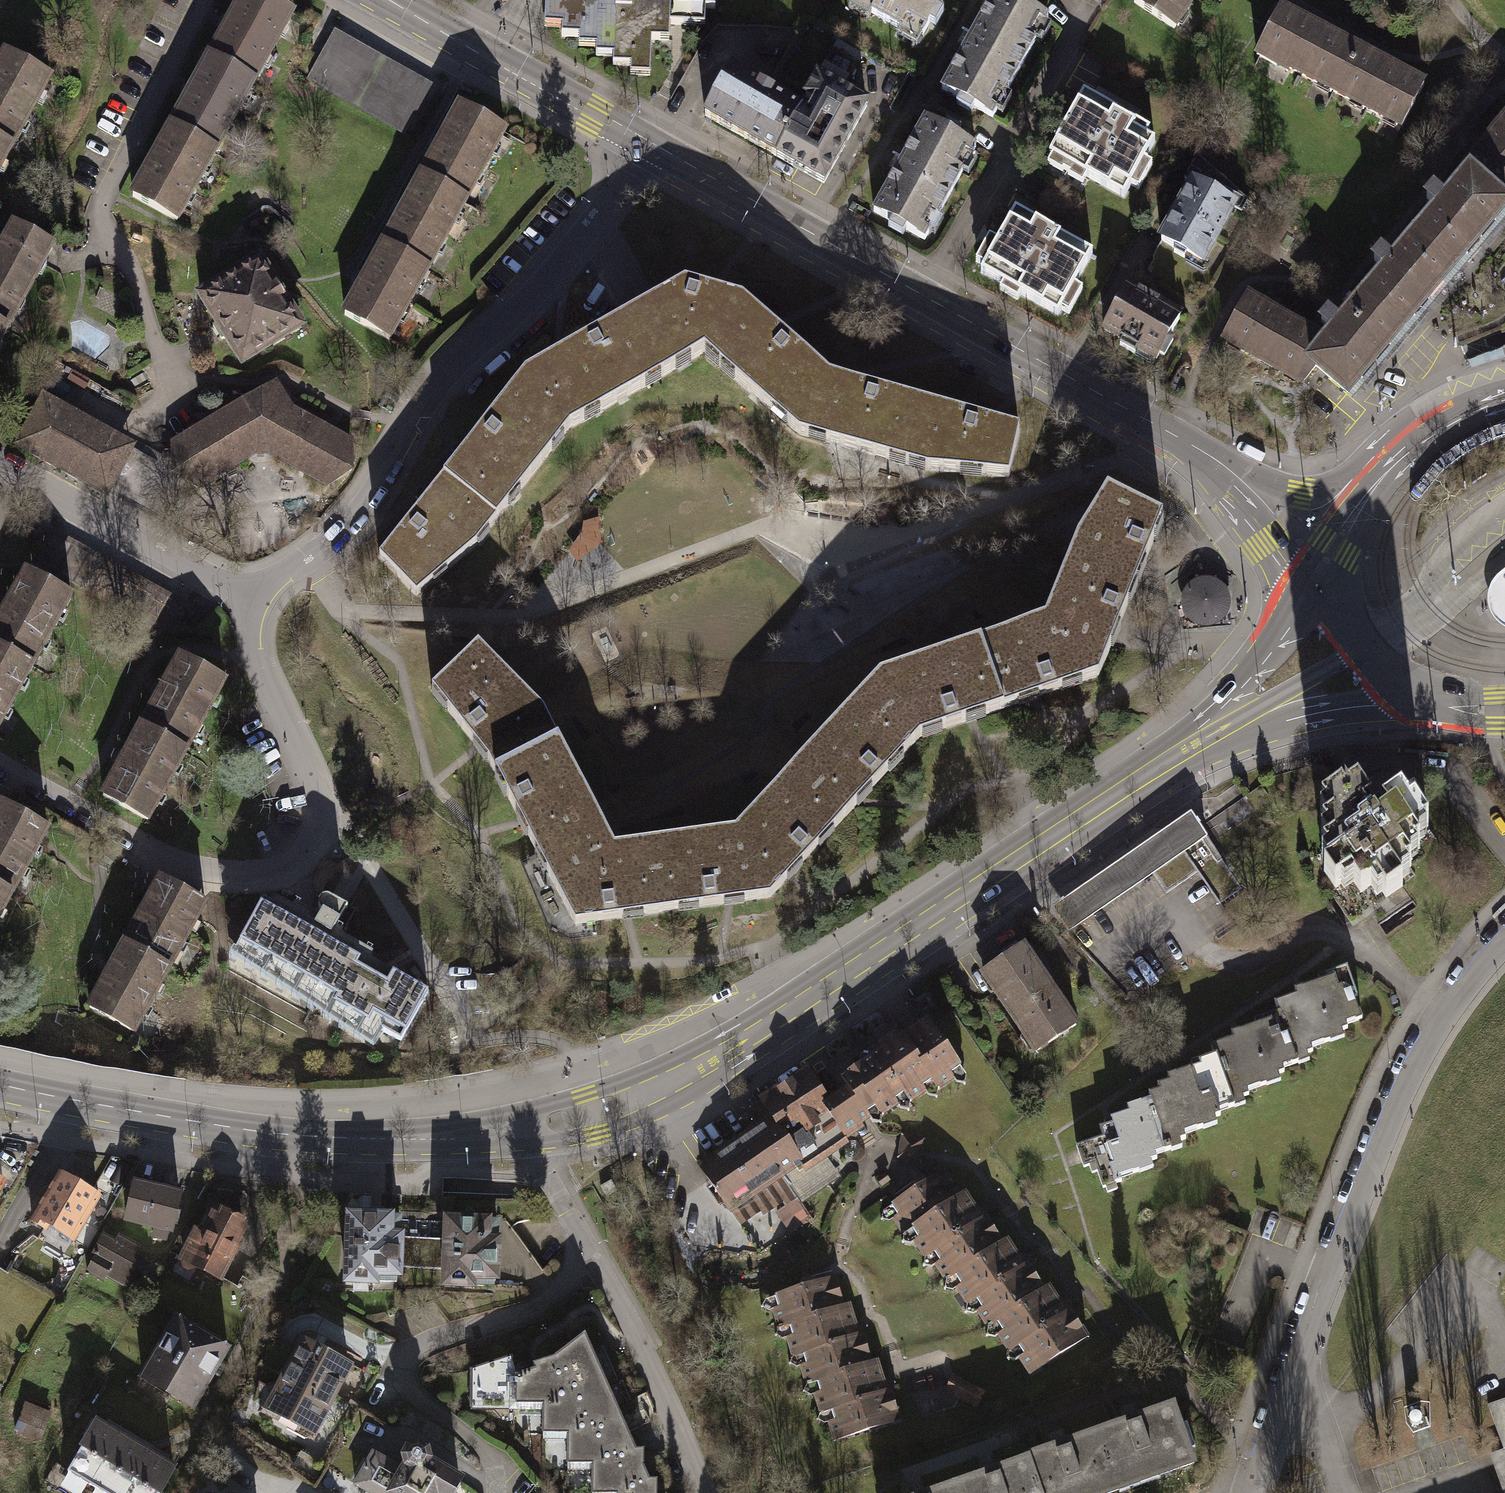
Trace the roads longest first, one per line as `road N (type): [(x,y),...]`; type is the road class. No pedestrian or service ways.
road 1 (secondary): [(1206,738),(708,1064),(624,1103),(522,1129)]
road 2 (tertiary): [(649,145),(1230,475)]
road 3 (residential): [(649,145),(524,304),(424,397),(361,504),(330,539),(245,598)]
road 4 (residential): [(1504,942),(1446,1013),(1397,1106),(1255,1492)]
road 5 (residential): [(245,598),(251,652),(318,797),(311,841),(291,863),(239,874),(187,864),(0,761)]
road 6 (secondary): [(522,1129),(375,1139),(261,1132),(0,1084)]
road 7 (residential): [(594,1260),(541,1307),(430,1342),(400,1366),(408,1395),(493,1465),(500,1492)]
road 8 (tertiary): [(390,0),(649,145)]
road 9 (residential): [(245,598),(0,462)]
road 10 (tertiary): [(1458,408),(1381,442),(1333,485),(1310,494),(1230,475)]
road 11 (residential): [(594,1260),(700,1492)]
road 12 (secondary): [(1458,408),(1368,493),(1315,585)]
road 13 (secondary): [(1206,738),(1377,703),(1429,704)]
road 14 (secondary): [(1315,585),(1206,738)]
road 15 (secondary): [(1315,585),(1358,647),(1429,704)]
road 16 (tertiary): [(1230,475),(1270,540),(1315,585)]

